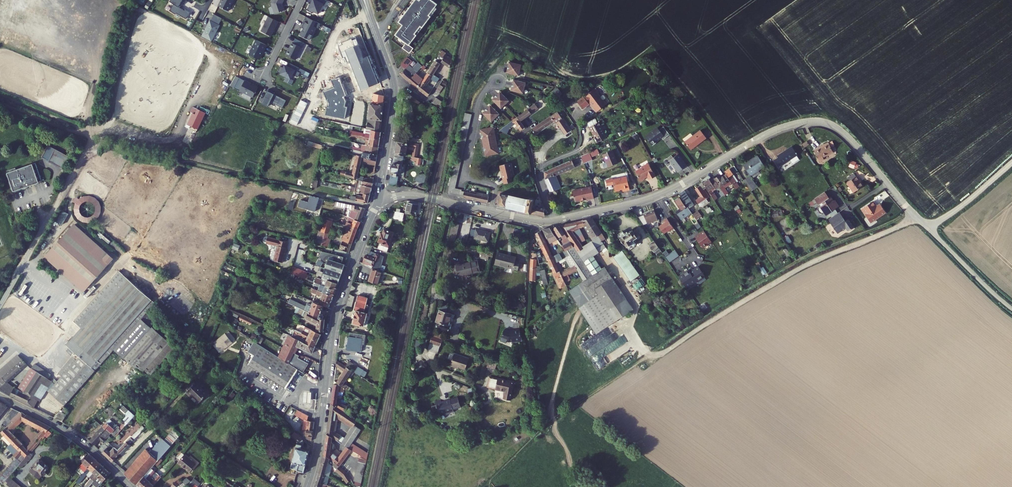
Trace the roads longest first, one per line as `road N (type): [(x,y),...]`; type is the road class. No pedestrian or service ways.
road 1 (residential): [(551,221),(654,197),(772,131),(812,121),(847,135),(928,228)]
road 2 (tertiary): [(306,486),(336,312),(379,198)]
road 3 (tertiary): [(379,198),(395,93),(364,0)]
road 4 (residential): [(490,211),(493,186),(462,178),(480,99),(498,81)]
road 5 (residential): [(133,486),(78,439),(0,396)]
road 6 (residential): [(432,293),(428,359),(444,374),(482,387)]
road 7 (residential): [(551,221),(539,170),(573,151),(579,120)]

